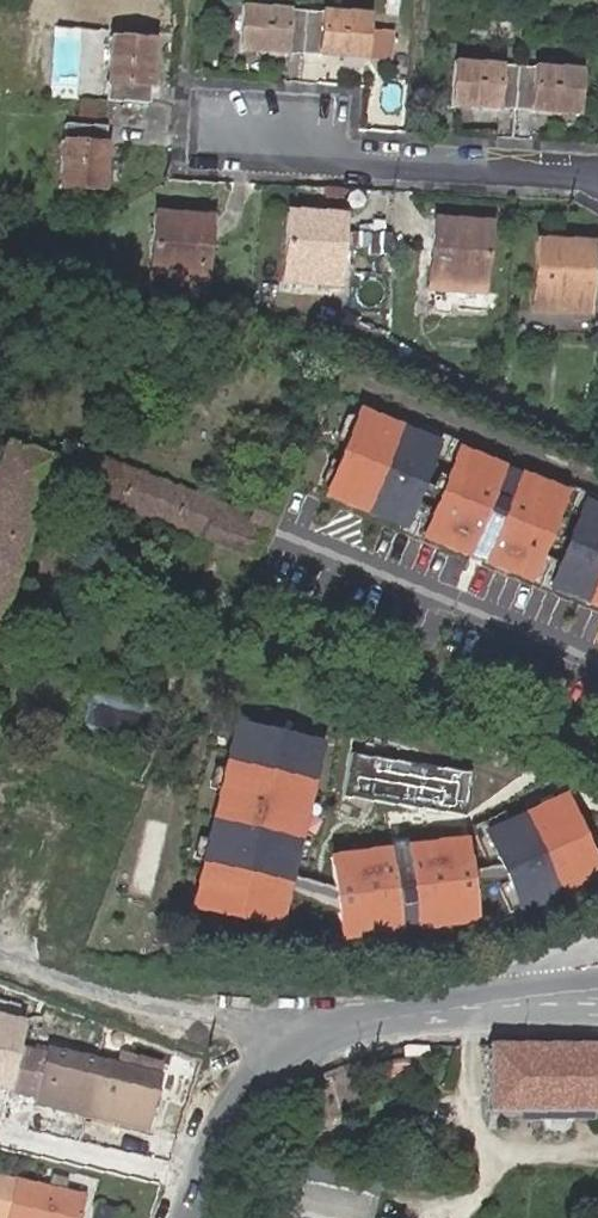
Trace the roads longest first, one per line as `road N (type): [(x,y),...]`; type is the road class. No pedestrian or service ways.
road 1 (residential): [(597,188),(572,175),(202,145)]
road 2 (residential): [(306,1021),(217,1015),(92,986),(0,952)]
road 3 (residential): [(597,989),(359,1024),(306,1021)]
road 4 (residential): [(306,1021),(233,1117),(197,1217)]

